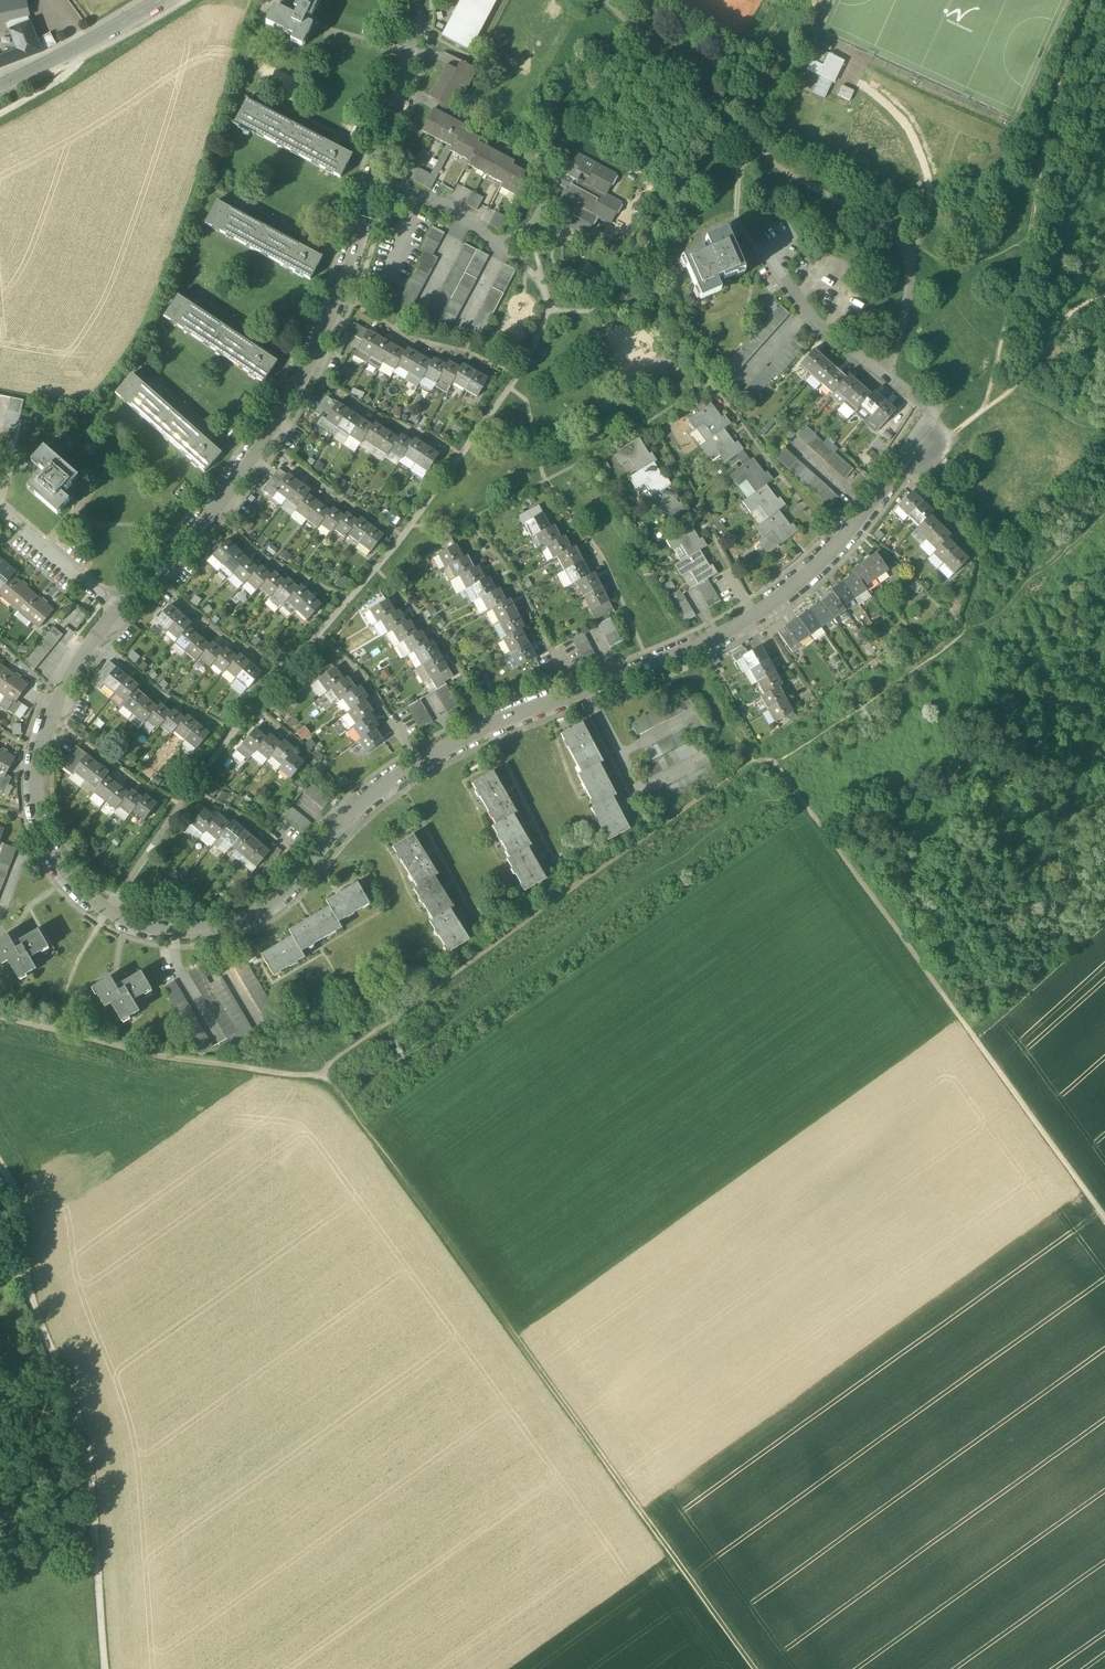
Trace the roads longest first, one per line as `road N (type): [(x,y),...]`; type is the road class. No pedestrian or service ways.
road 1 (residential): [(415,0),(404,73),(350,267),(307,368),(258,453),(212,513),(98,633),(54,718),(42,755),(40,821),(59,869),(89,905),(161,934),(216,933),(260,912),(352,812),(415,764),(753,617),(836,546),(930,414),(819,332),(758,252)]
road 2 (track): [(321,1070),(765,748),(1104,1219)]
road 3 (track): [(321,1070),(753,1668)]
road 4 (track): [(104,1668),(90,1475),(27,1294),(15,1199),(0,1172)]
road 5 (track): [(0,1021),(157,1056),(305,1078),(321,1070)]
road 6 (tertiary): [(0,85),(172,0)]

